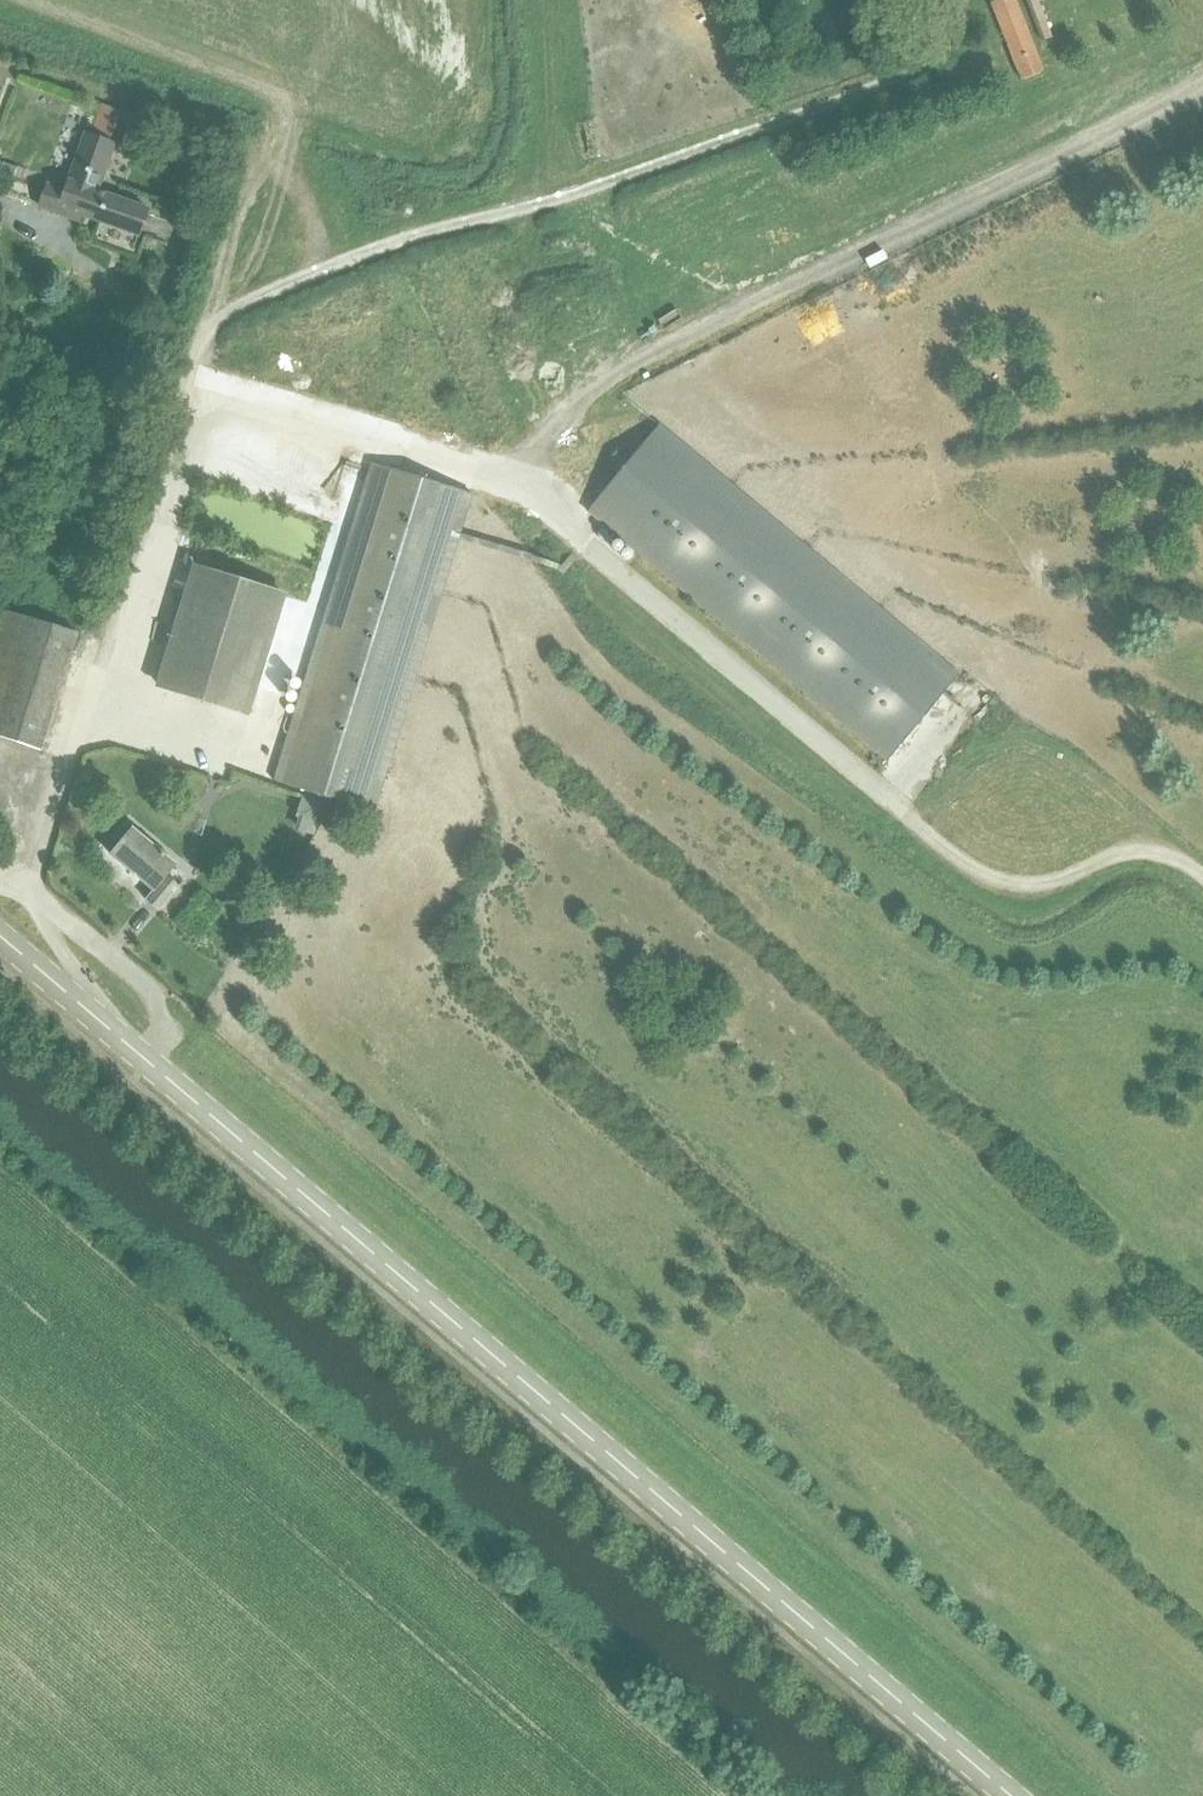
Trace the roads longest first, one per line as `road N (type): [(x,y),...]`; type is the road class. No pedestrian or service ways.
road 1 (tertiary): [(999,1795),(153,1061)]
road 2 (track): [(514,484),(556,426),(653,347),(1202,81)]
road 3 (unclassified): [(24,888),(208,336),(237,308),(318,270)]
road 4 (track): [(208,336),(239,210),(260,182),(278,178),(299,188),(314,215),(318,270)]
road 5 (unclassified): [(153,1061),(171,1041),(154,1005),(24,888)]
road 6 (unclassified): [(104,1019),(24,888)]
road 7 (tertiary): [(104,1019),(0,931)]

